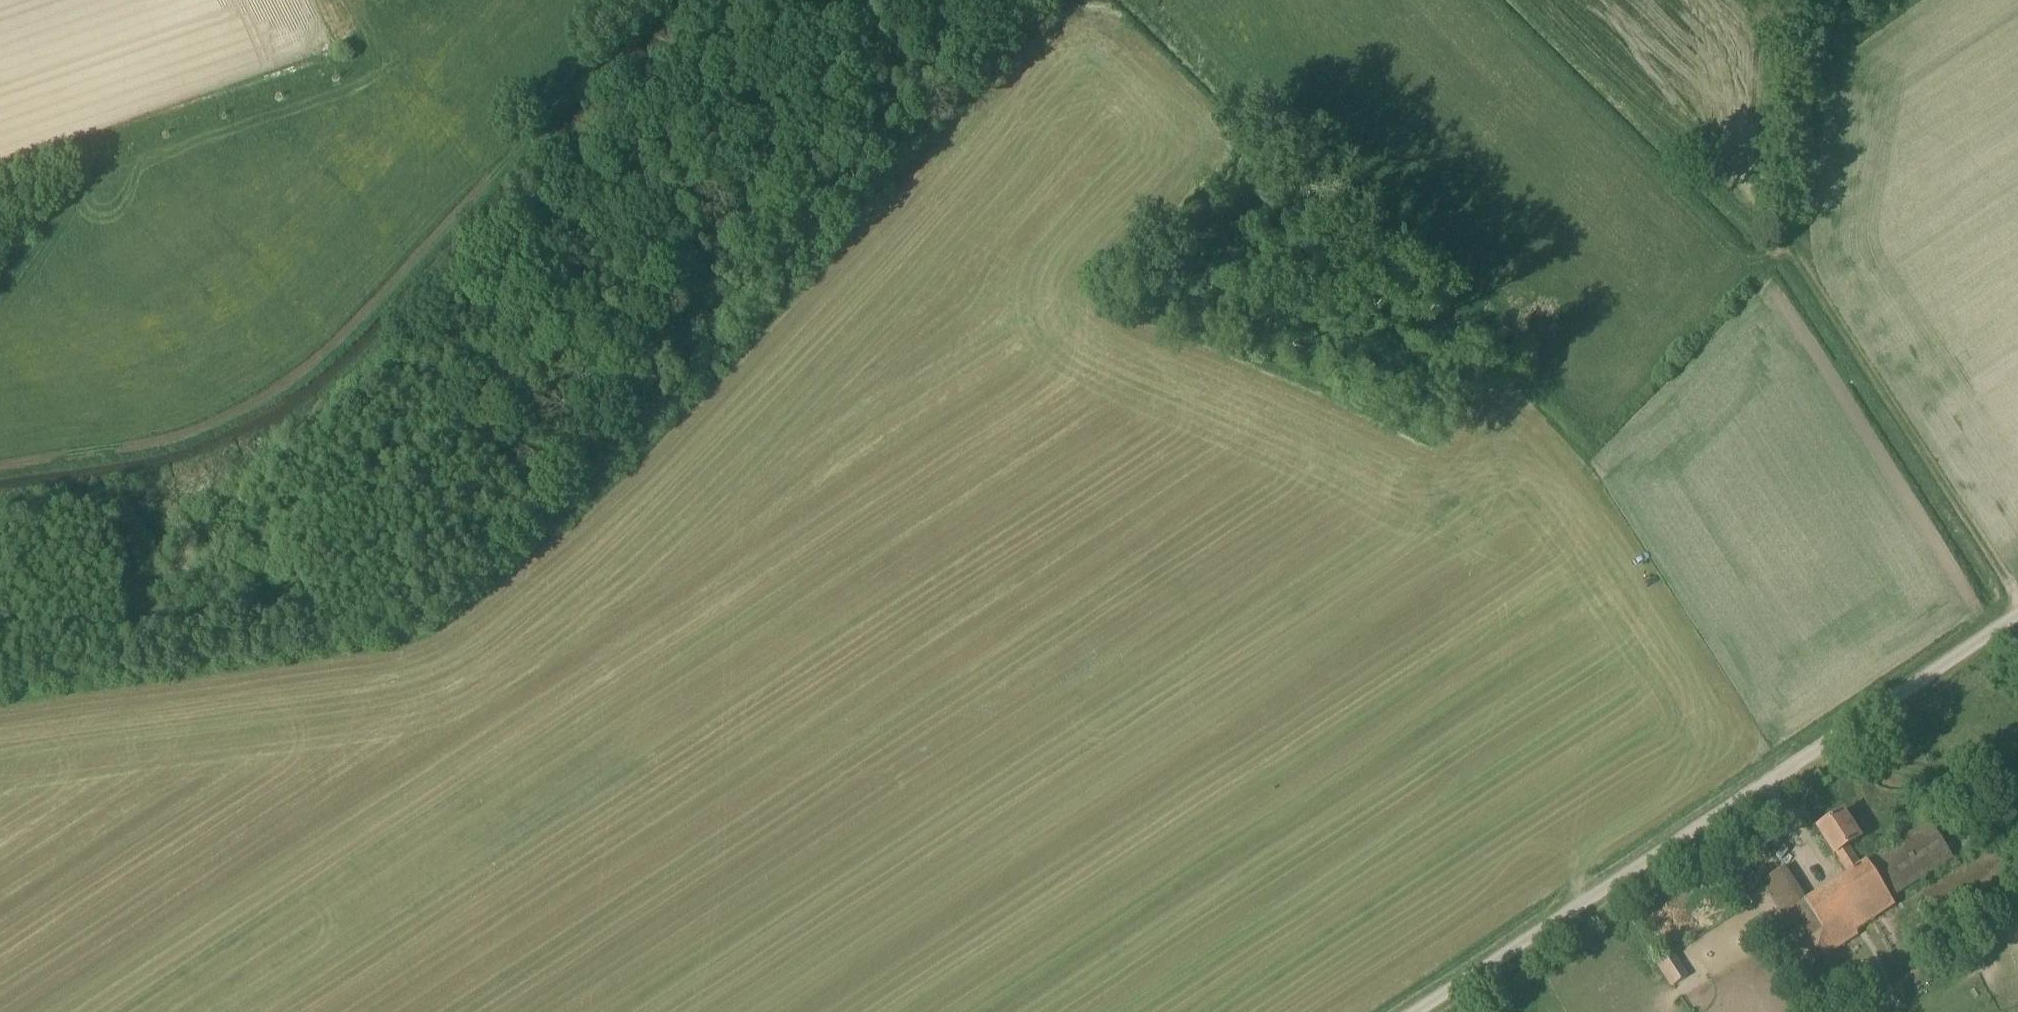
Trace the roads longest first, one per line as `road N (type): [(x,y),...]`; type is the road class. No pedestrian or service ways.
road 1 (unclassified): [(1420,1011),(2017,619)]
road 2 (track): [(2017,593),(1803,274)]

